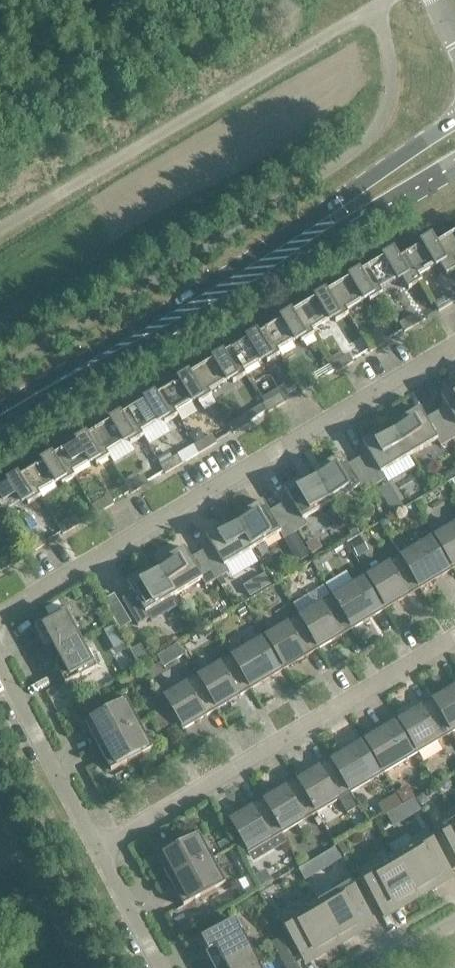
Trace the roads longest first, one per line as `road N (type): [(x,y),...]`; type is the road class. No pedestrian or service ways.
road 1 (residential): [(0,620),(454,343)]
road 2 (residential): [(97,848),(454,638)]
road 3 (secondary): [(0,415),(312,237)]
road 4 (residential): [(0,671),(97,848)]
road 5 (secondary): [(453,129),(312,237)]
road 6 (secondary): [(312,237),(454,169)]
road 7 (residential): [(97,848),(163,967)]

